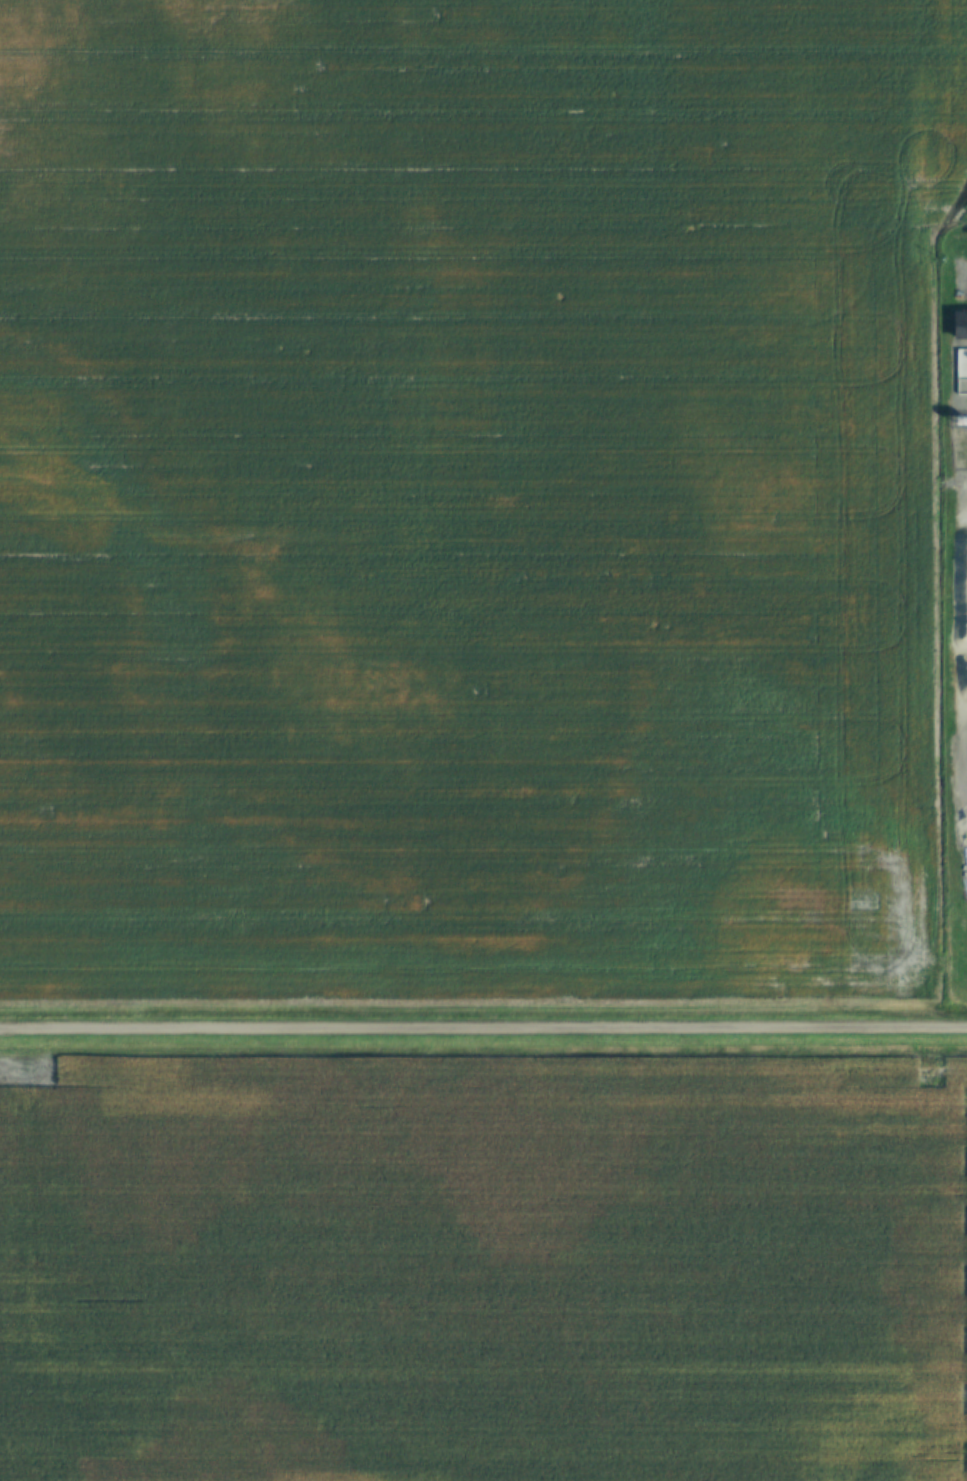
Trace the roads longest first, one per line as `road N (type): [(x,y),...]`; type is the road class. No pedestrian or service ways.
road 1 (residential): [(966,1029),(0,1028)]

